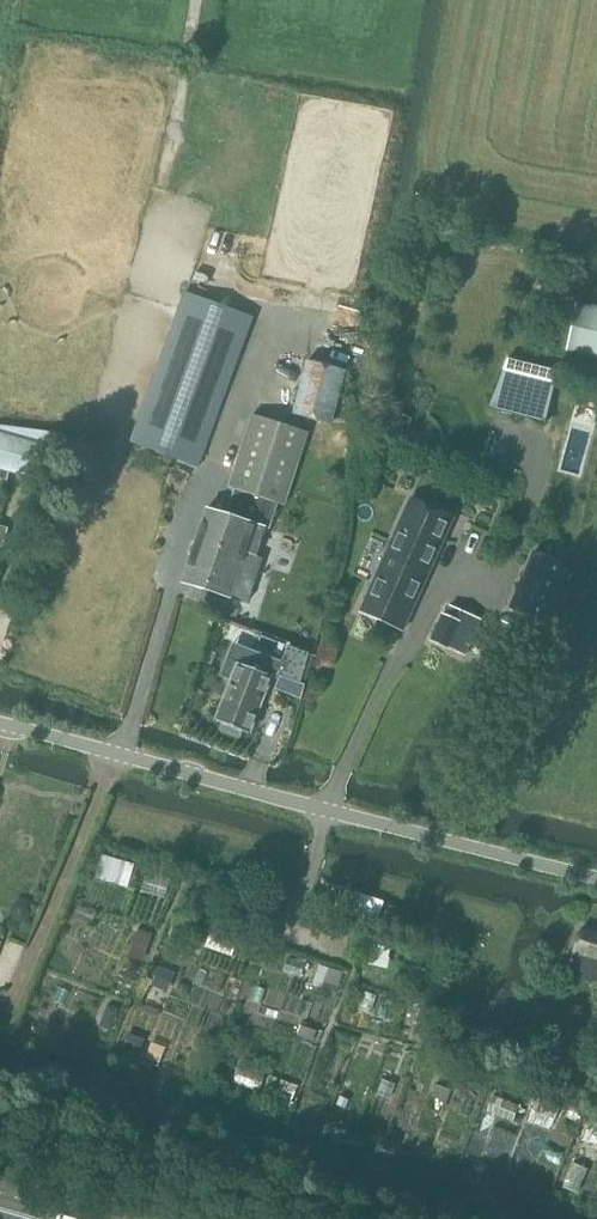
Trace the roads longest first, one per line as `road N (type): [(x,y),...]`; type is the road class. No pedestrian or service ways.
road 1 (unclassified): [(596,878),(0,721)]
road 2 (track): [(194,280),(146,259),(196,0)]

